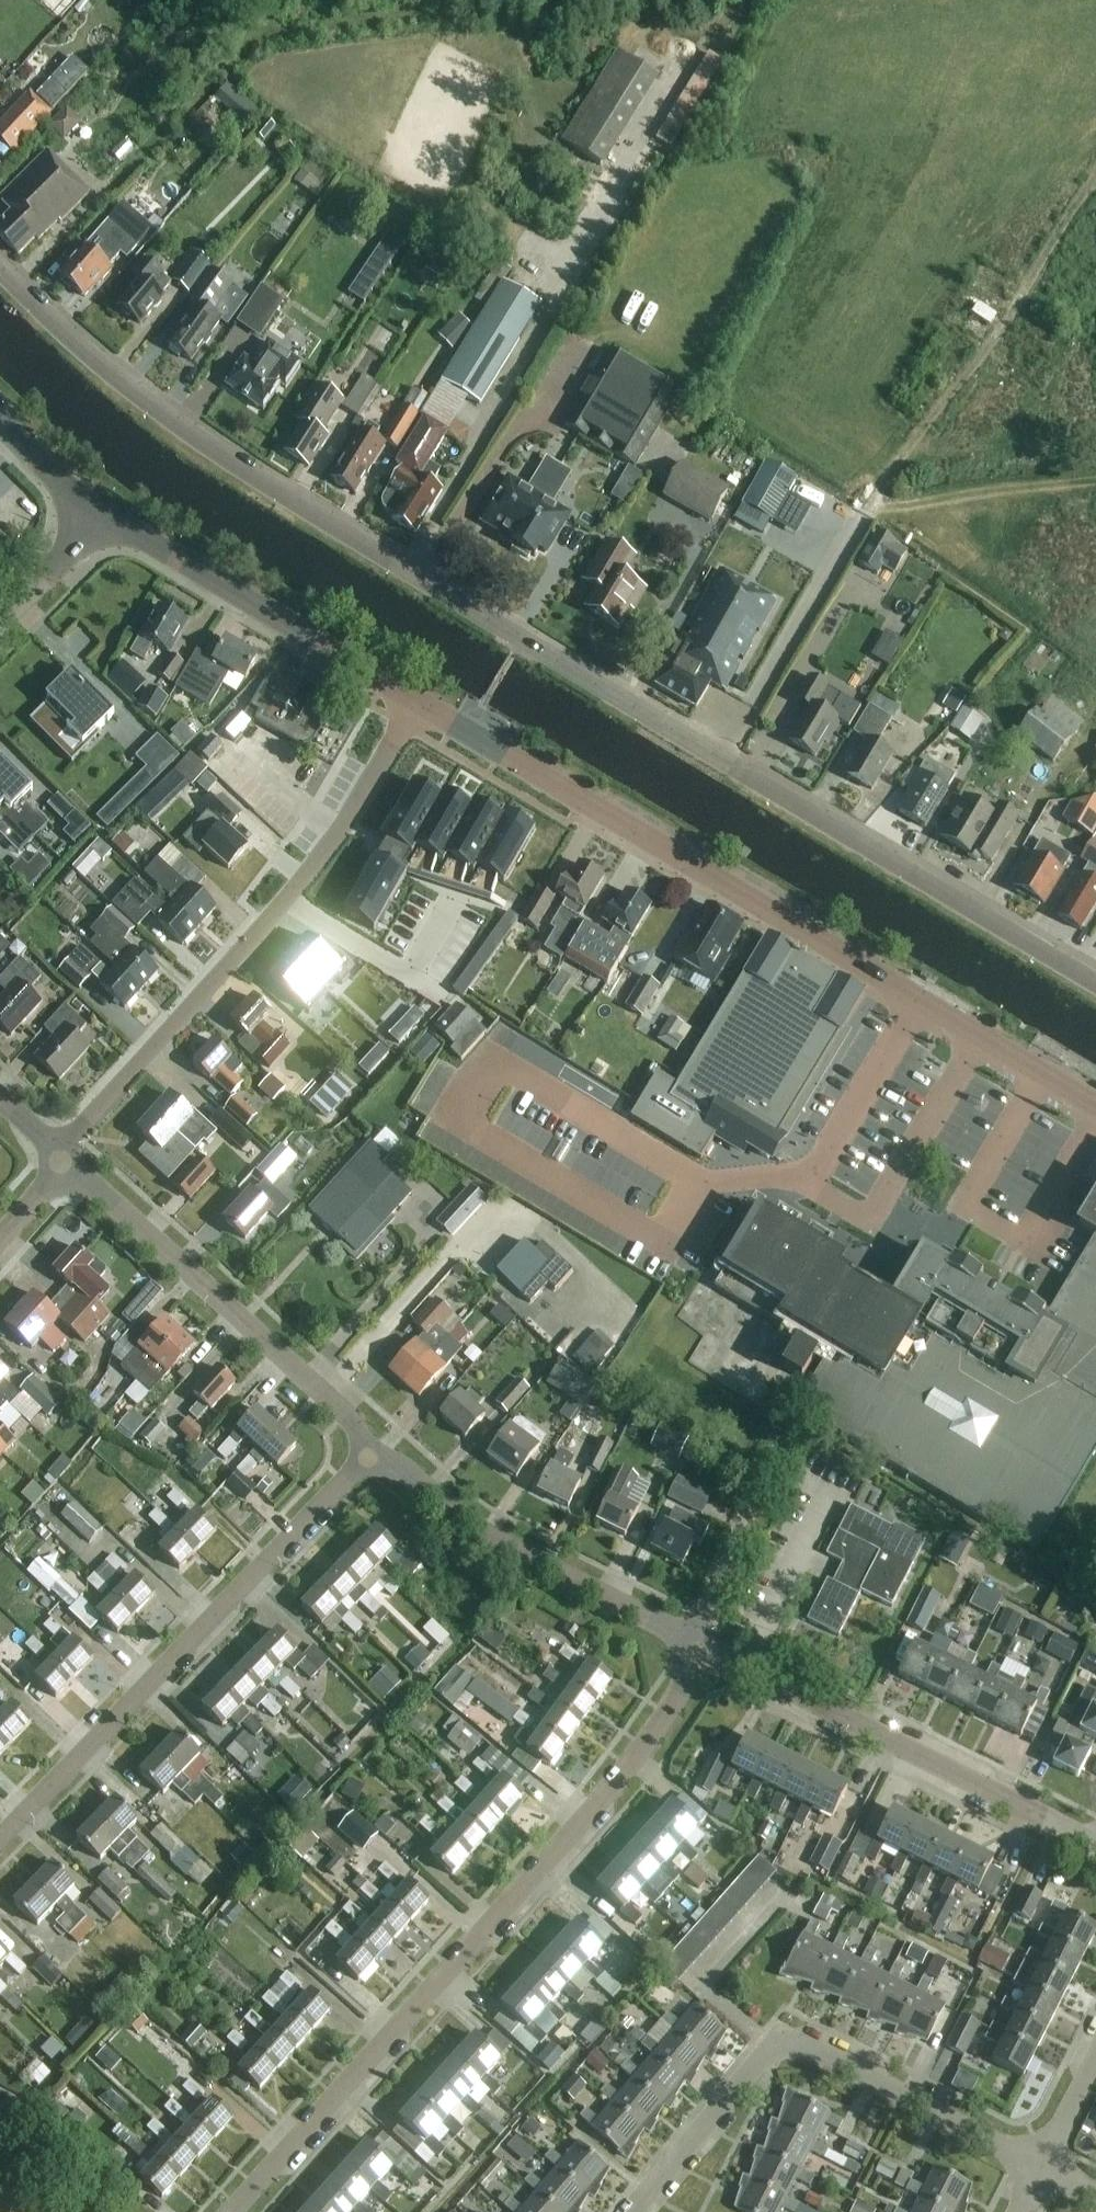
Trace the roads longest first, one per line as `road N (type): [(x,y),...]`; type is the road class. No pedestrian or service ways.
road 1 (residential): [(1095,975),(236,467),(102,367),(0,264)]
road 2 (secondary): [(1095,1107),(419,705)]
road 3 (residential): [(241,2211),(669,1715),(699,1641)]
road 4 (residential): [(419,705),(335,840),(63,1154)]
road 5 (residential): [(0,1842),(380,1449)]
road 6 (residential): [(627,2211),(759,2060),(799,2049),(1042,2166)]
road 7 (residential): [(1095,1839),(699,1641)]
road 8 (residential): [(380,1449),(63,1154)]
road 9 (track): [(1095,180),(985,354),(864,519)]
road 10 (residential): [(699,1641),(512,1546),(380,1449)]
road 11 (secondary): [(419,705),(104,515)]
road 12 (tertiary): [(0,621),(104,515)]
road 13 (secondary): [(104,515),(0,418)]
road 14 (residential): [(1042,2166),(1095,2058)]

